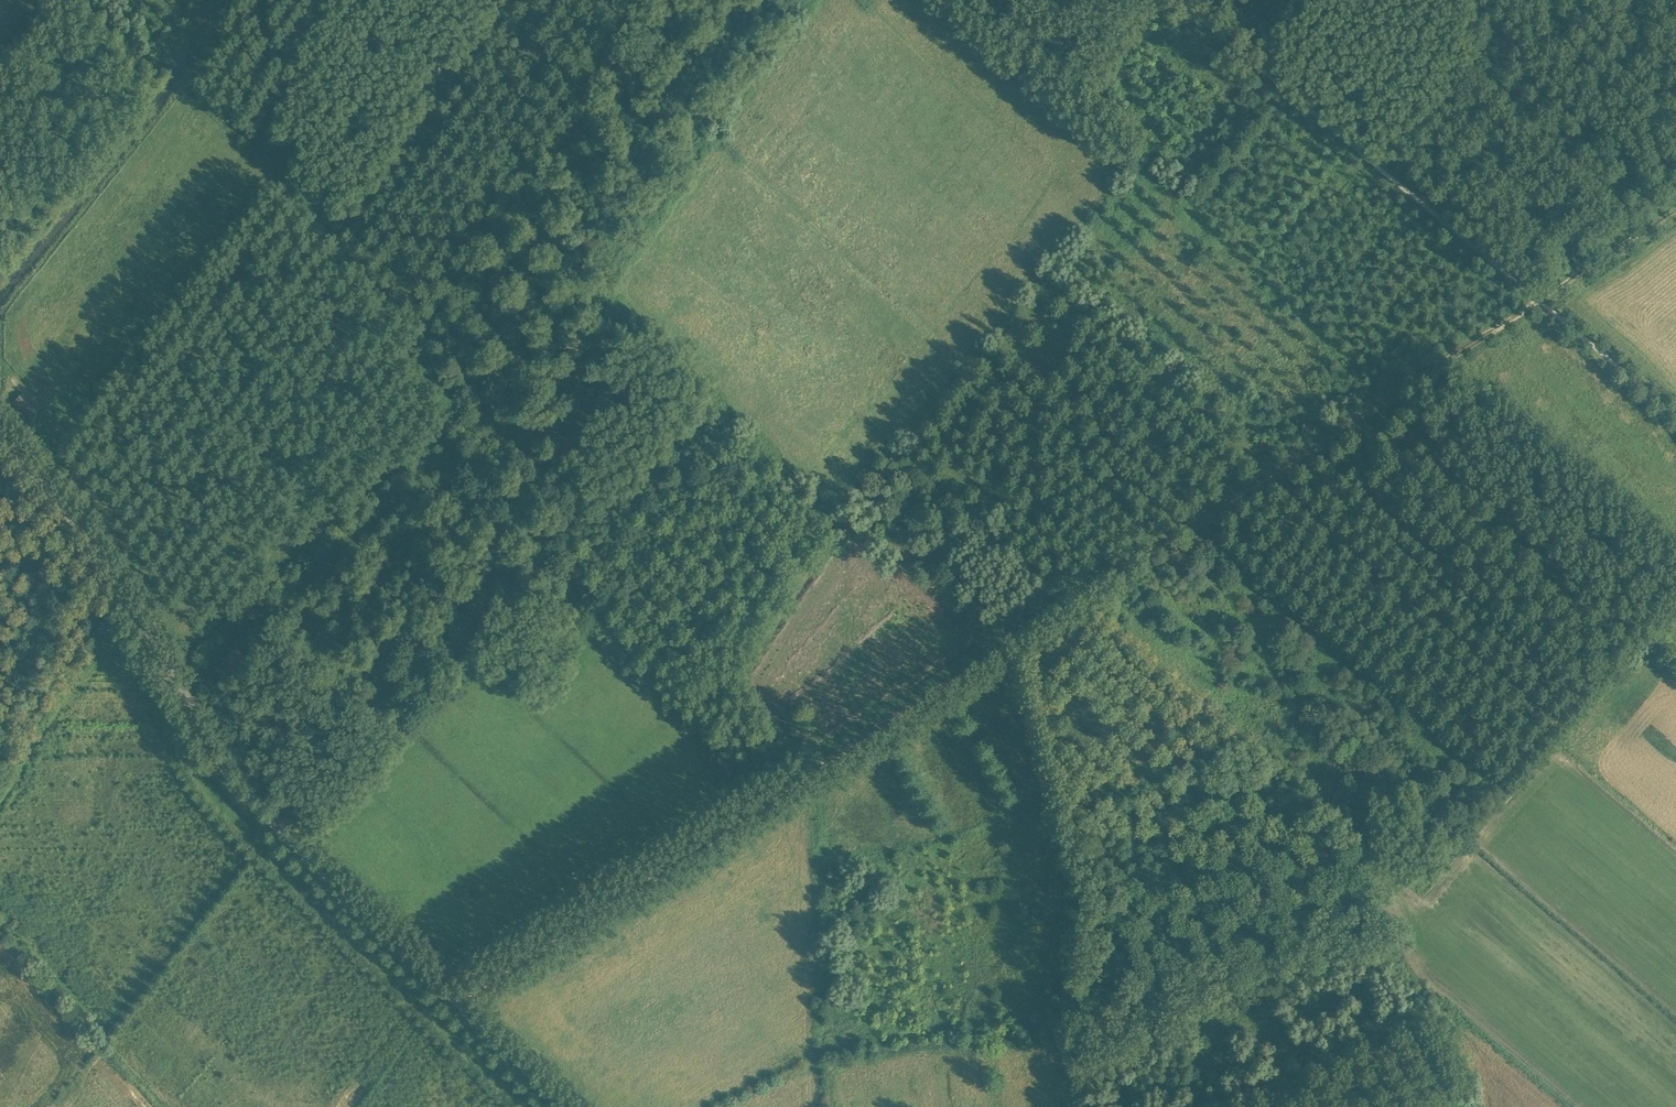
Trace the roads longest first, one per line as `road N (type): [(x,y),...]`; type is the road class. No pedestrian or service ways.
road 1 (unclassified): [(568,1106),(260,812),(197,724),(127,589),(0,437)]
road 2 (track): [(1014,637),(453,998)]
road 3 (track): [(1537,300),(1014,637)]
road 4 (track): [(1675,209),(1537,300)]

